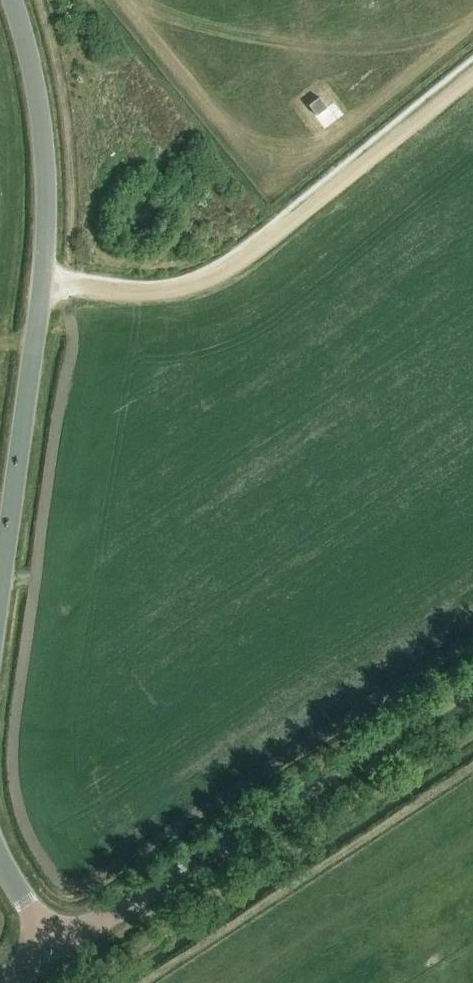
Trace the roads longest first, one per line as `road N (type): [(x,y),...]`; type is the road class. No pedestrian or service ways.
road 1 (tertiary): [(0,593),(44,265),(47,164),(33,69),(9,0)]
road 2 (tertiary): [(56,947),(472,678)]
road 3 (track): [(70,287),(161,296),(227,273),(472,74)]

